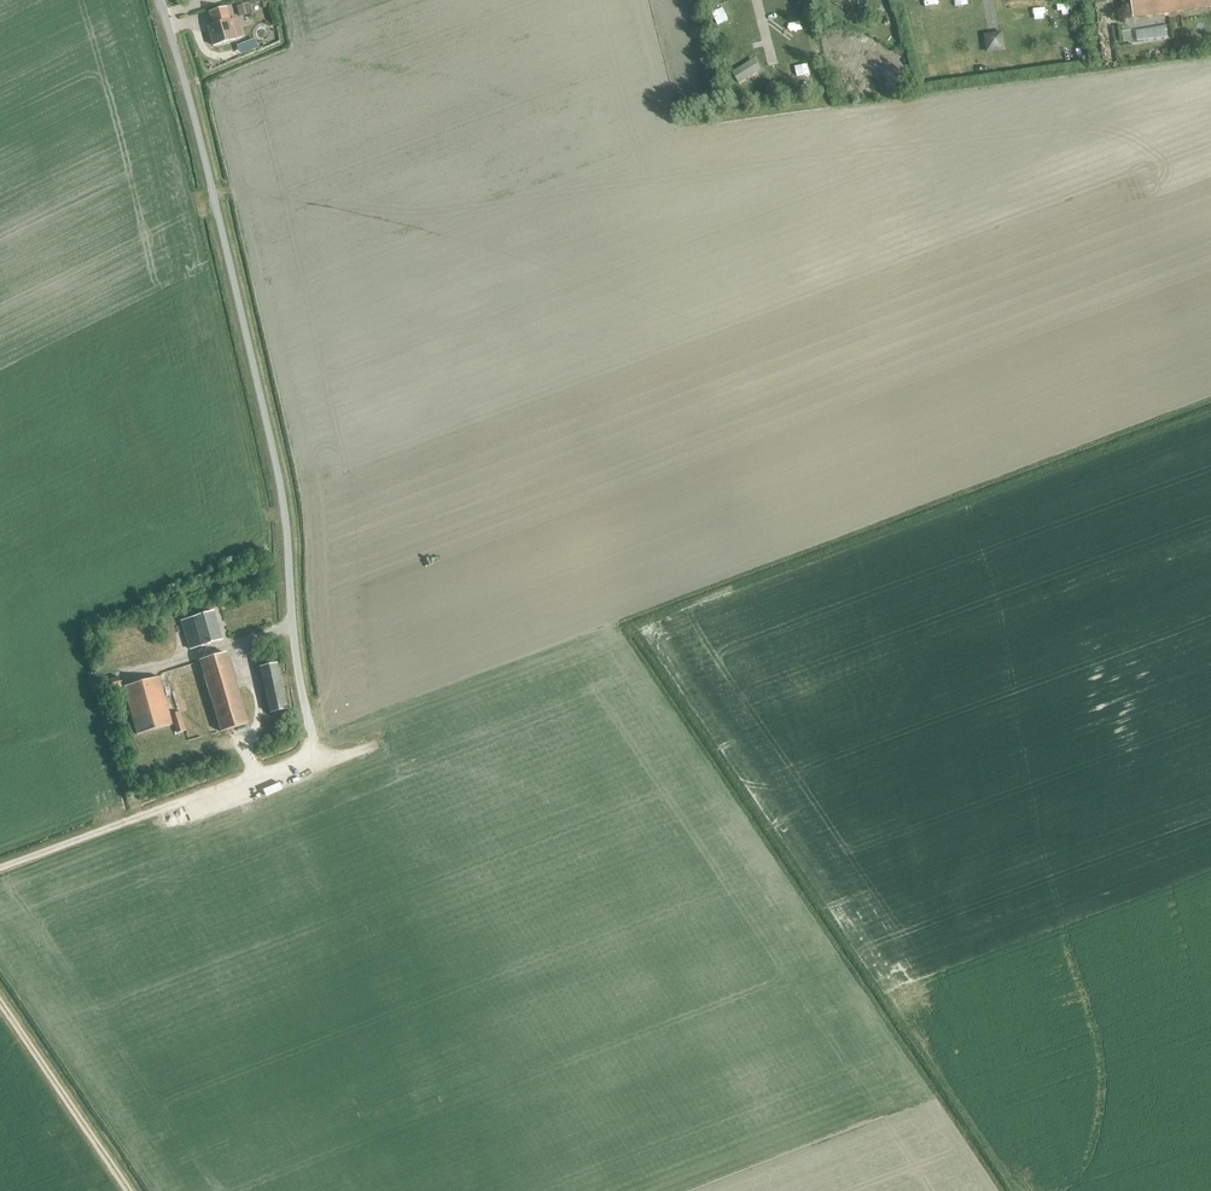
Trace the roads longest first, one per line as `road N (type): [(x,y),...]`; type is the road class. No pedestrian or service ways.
road 1 (unclassified): [(289,763),(303,754),(309,734),(278,473),(159,0)]
road 2 (track): [(0,868),(289,763)]
road 3 (track): [(129,1190),(0,1002)]

